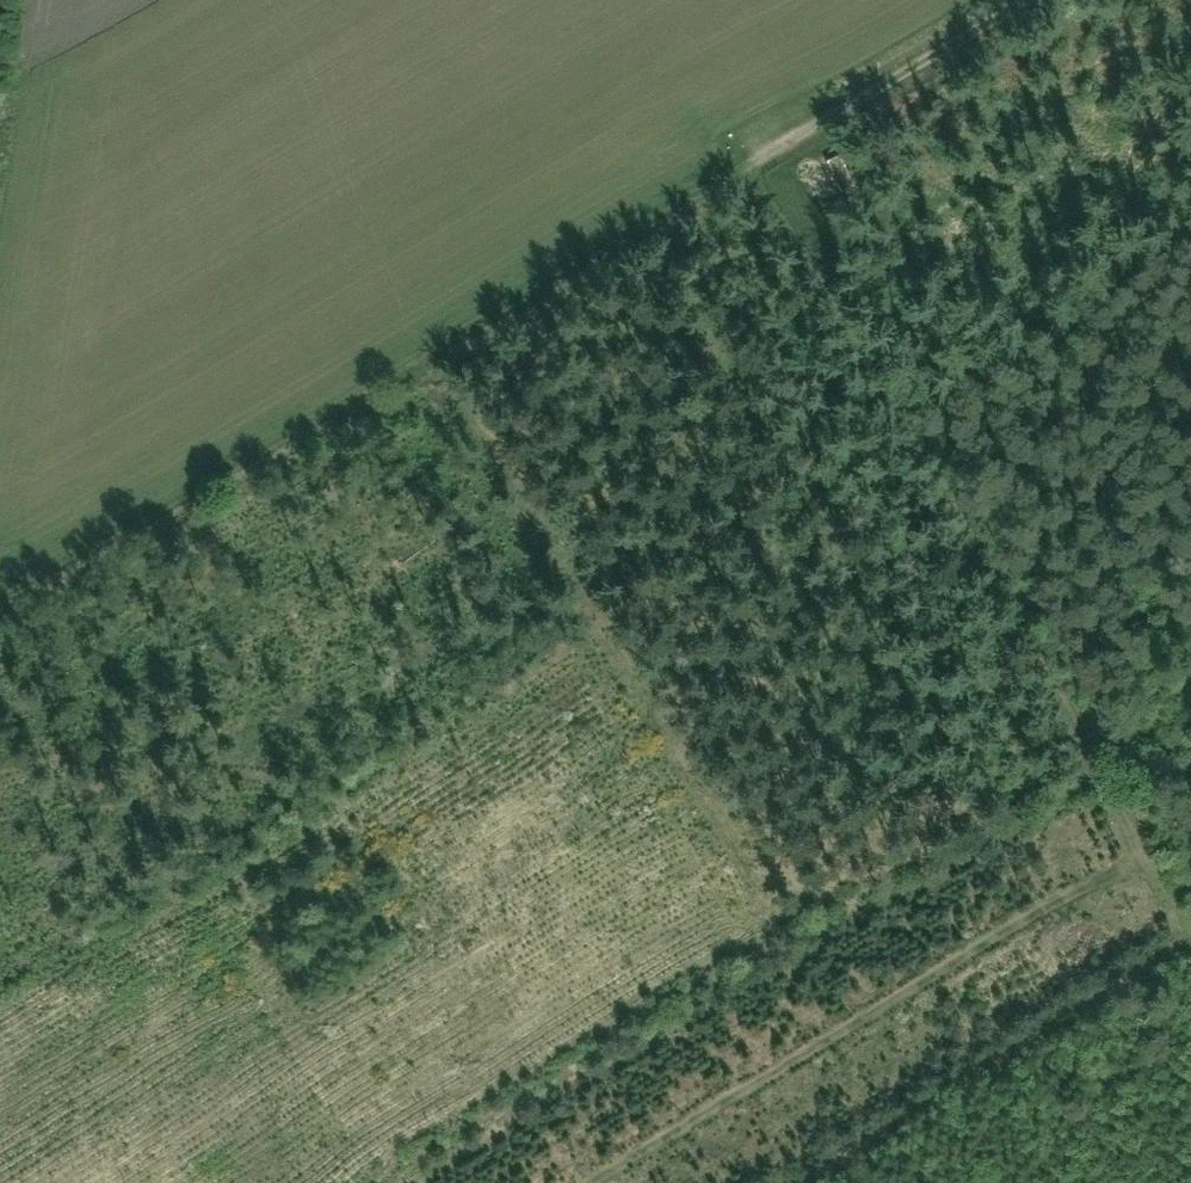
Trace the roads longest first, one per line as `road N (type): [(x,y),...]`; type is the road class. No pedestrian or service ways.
road 1 (track): [(0,609),(1031,0)]

